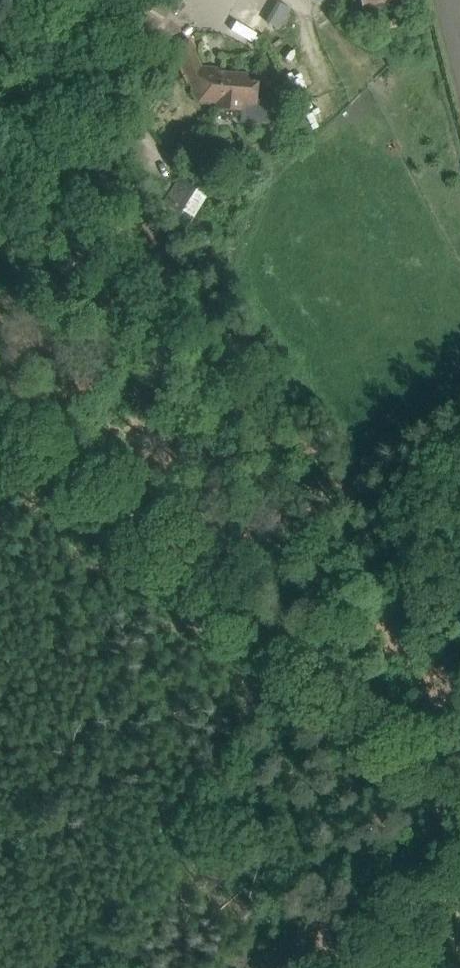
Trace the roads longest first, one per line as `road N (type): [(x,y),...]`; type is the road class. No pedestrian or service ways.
road 1 (track): [(0,144),(77,0)]

